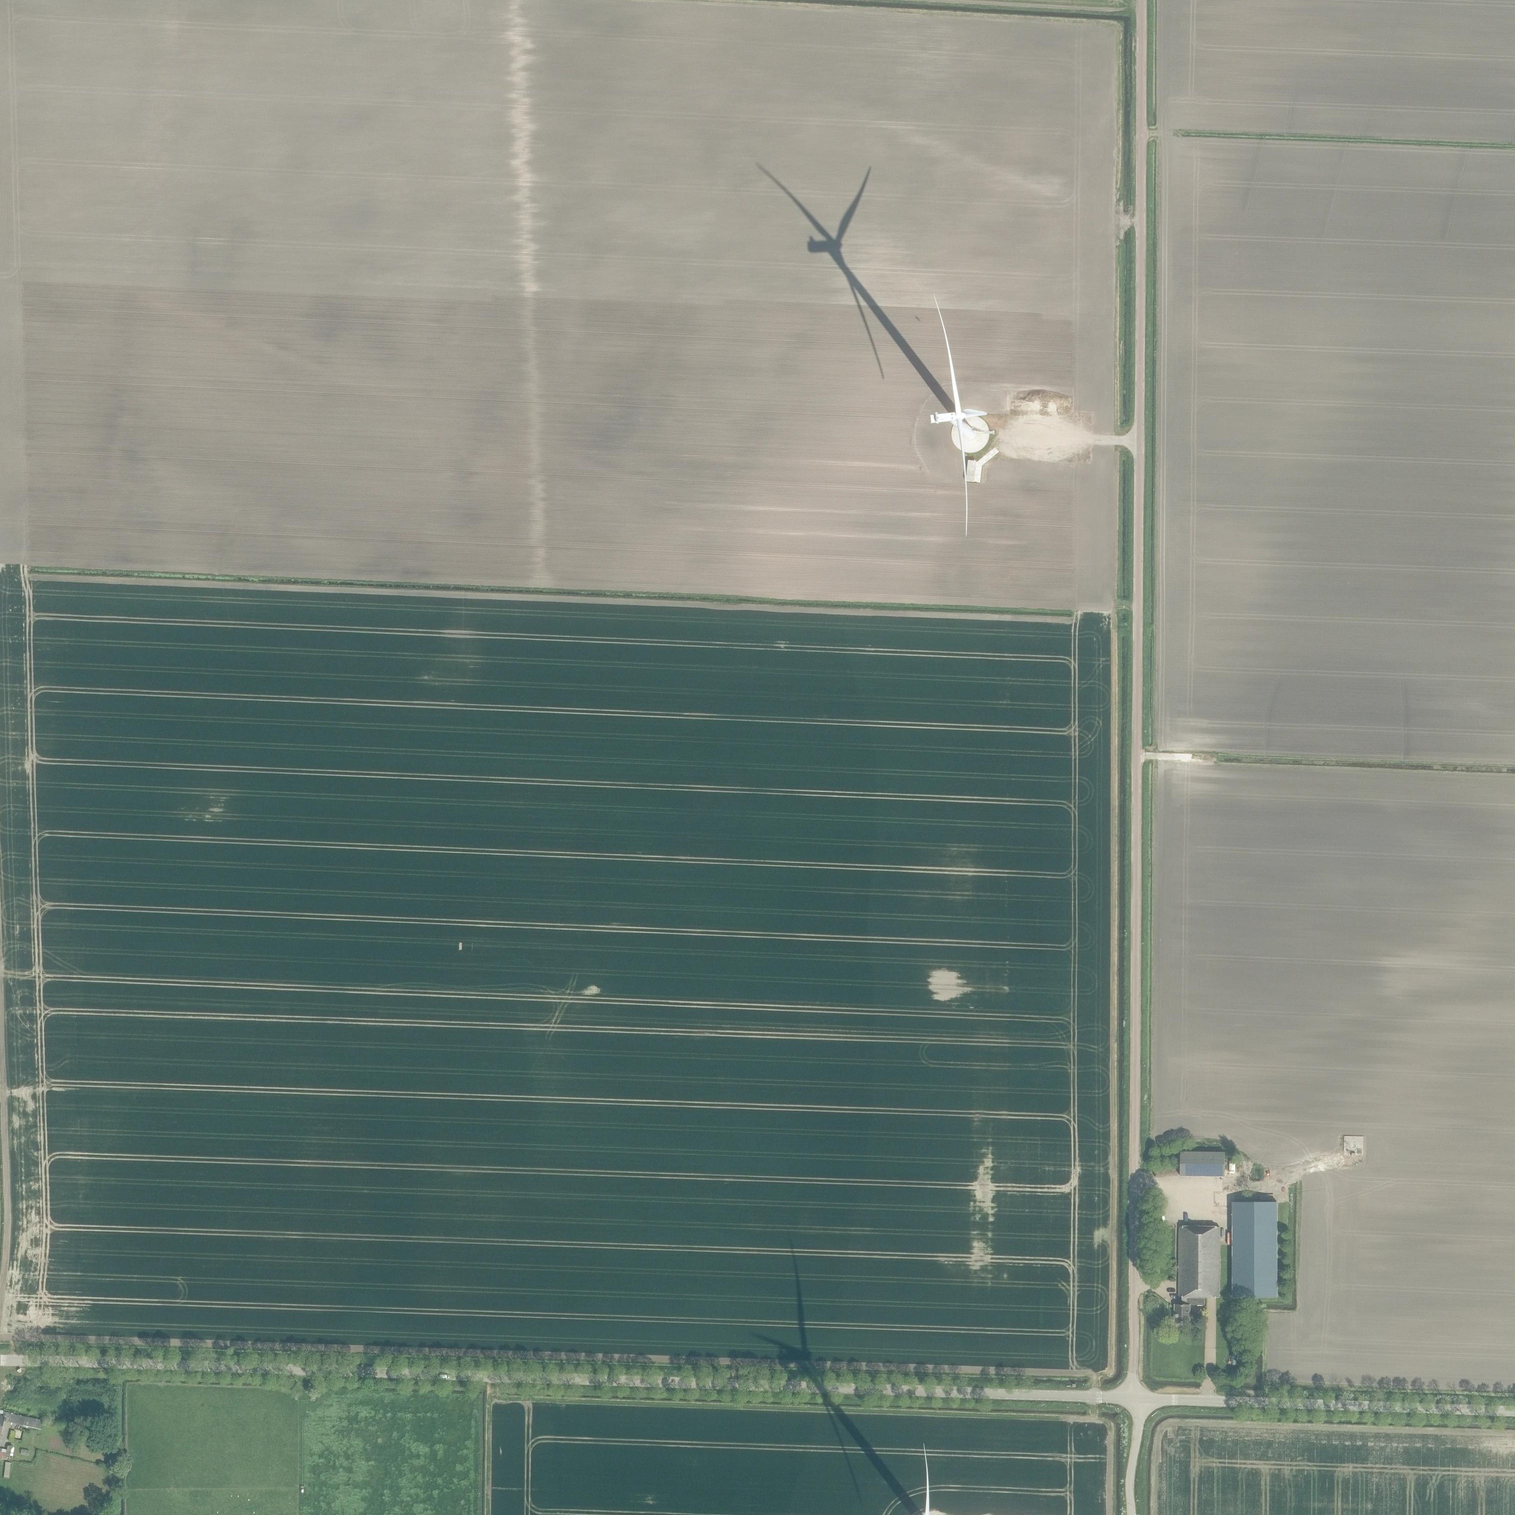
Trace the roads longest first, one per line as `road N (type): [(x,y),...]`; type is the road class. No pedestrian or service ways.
road 1 (unclassified): [(1133,1399),(1144,0)]
road 2 (tertiary): [(0,1363),(1133,1399)]
road 3 (tertiary): [(1514,1412),(1133,1399)]

